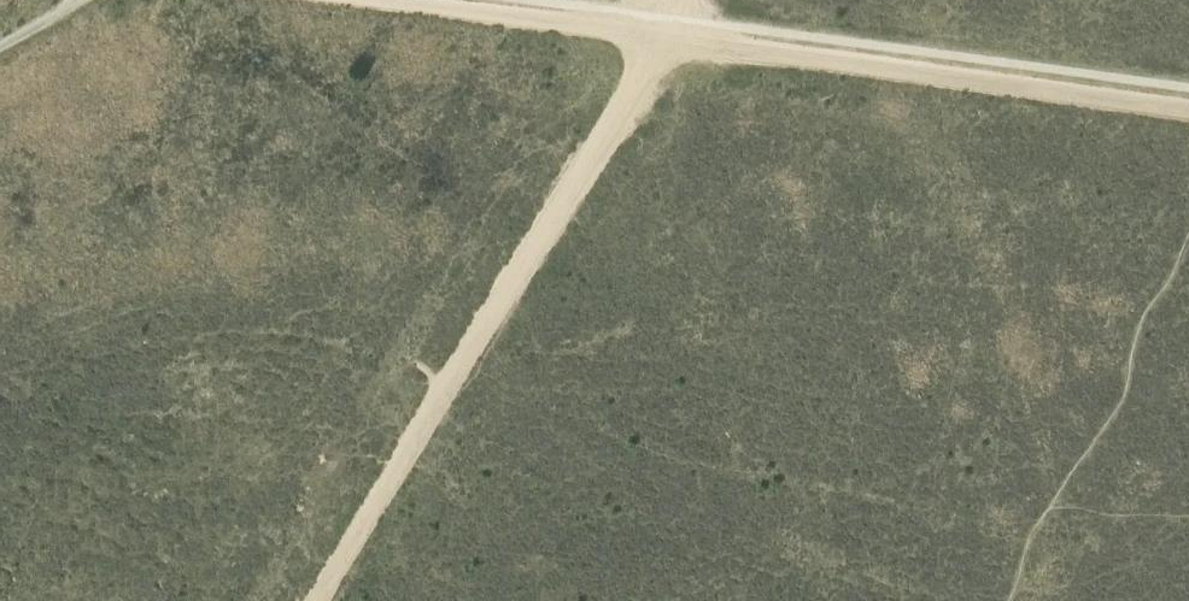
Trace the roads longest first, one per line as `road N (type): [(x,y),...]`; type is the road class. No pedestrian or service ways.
road 1 (track): [(377,0),(1188,110)]
road 2 (track): [(677,0),(663,36),(315,600)]

